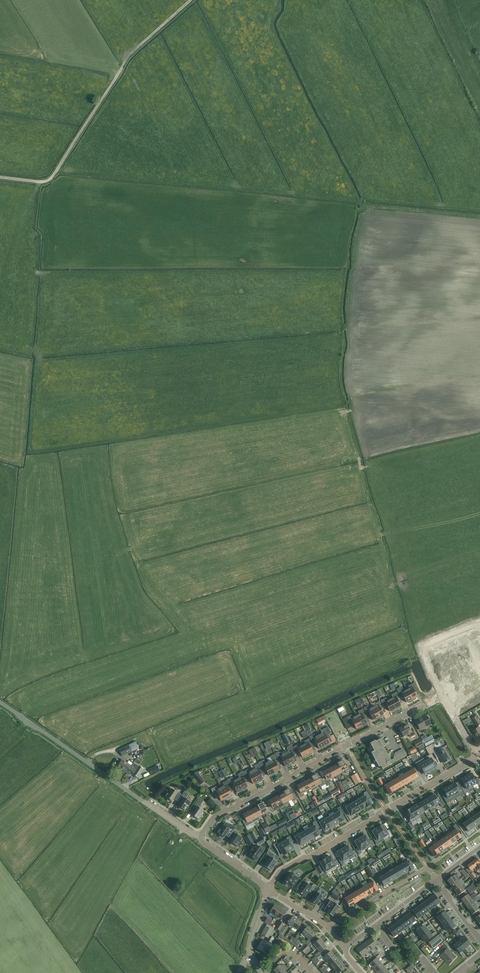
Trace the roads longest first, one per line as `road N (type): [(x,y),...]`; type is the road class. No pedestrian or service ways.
road 1 (track): [(57,169),(359,203),(364,196)]
road 2 (residential): [(441,696),(214,817),(199,839)]
road 3 (residential): [(265,890),(280,872),(478,754)]
road 4 (unclassified): [(199,839),(0,702)]
road 5 (track): [(359,203),(479,217)]

